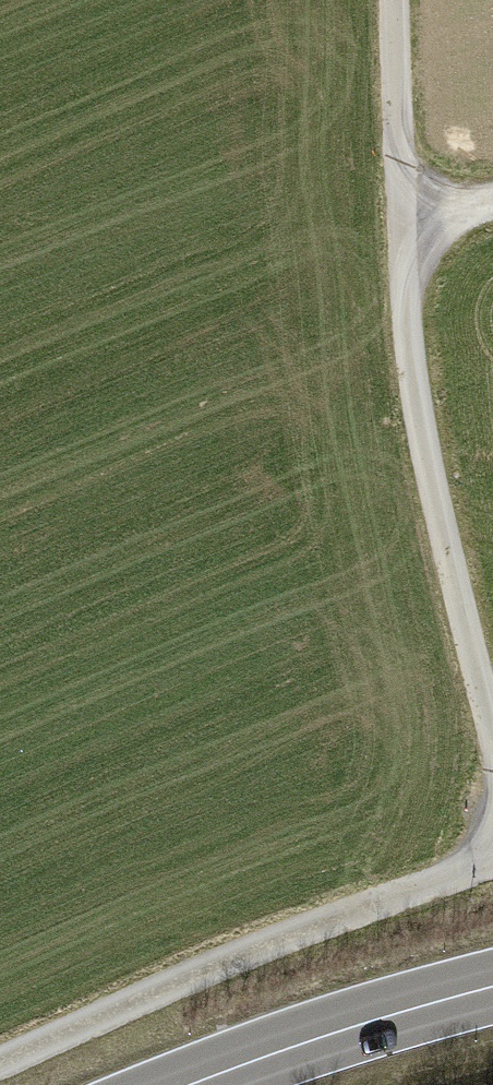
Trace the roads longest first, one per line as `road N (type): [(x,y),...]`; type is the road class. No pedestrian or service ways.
road 1 (track): [(399,0),(408,347),(454,585),(492,729)]
road 2 (track): [(492,857),(0,1065)]
road 3 (secondary): [(191,1084),(295,1044),(492,987)]

